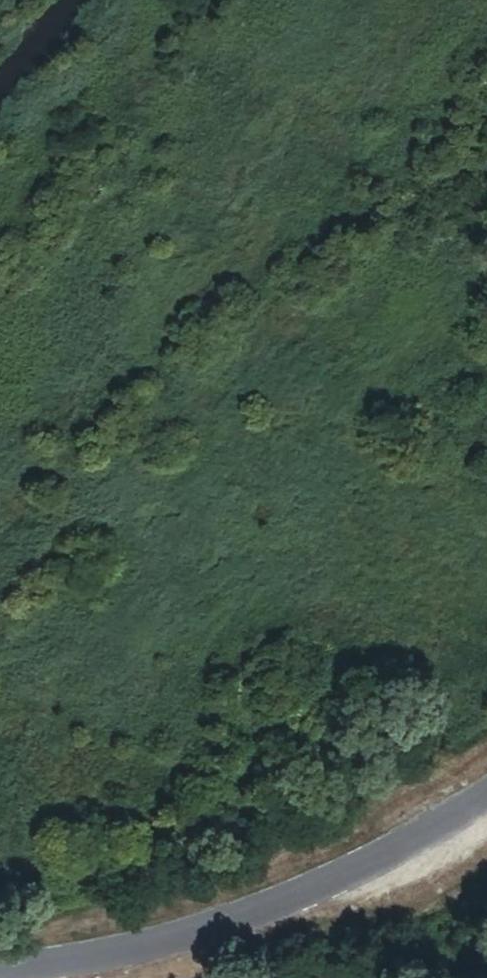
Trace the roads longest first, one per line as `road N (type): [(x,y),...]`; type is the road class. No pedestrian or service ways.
road 1 (unclassified): [(486,796),(385,858),(205,927),(0,970)]

